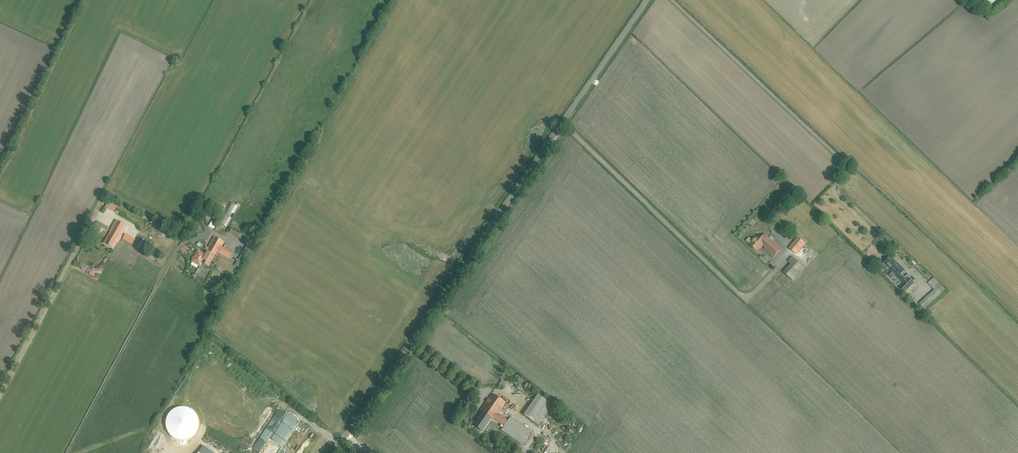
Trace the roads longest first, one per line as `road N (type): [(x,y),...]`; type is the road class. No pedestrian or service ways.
road 1 (unclassified): [(649,0),(334,452)]

